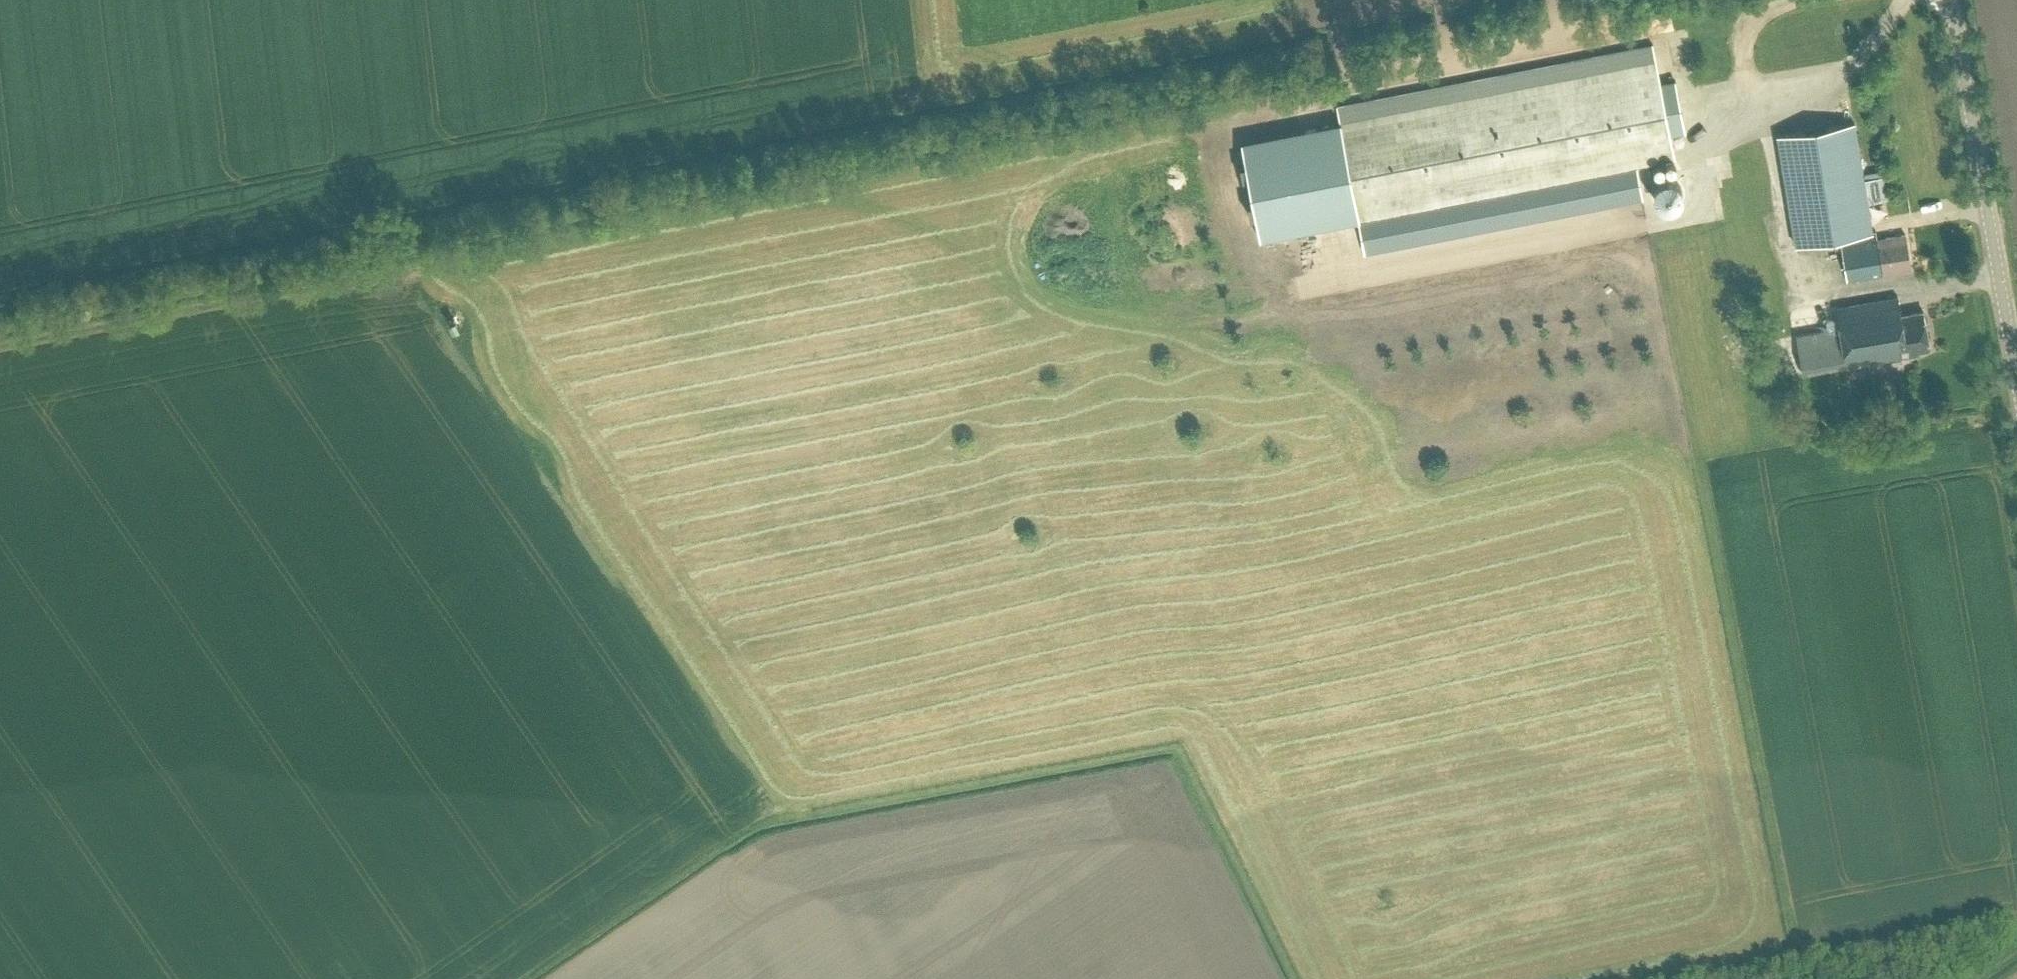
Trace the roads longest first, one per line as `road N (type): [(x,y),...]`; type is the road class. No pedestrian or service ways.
road 1 (track): [(0,349),(1666,21)]
road 2 (tertiary): [(2016,370),(1953,0)]

